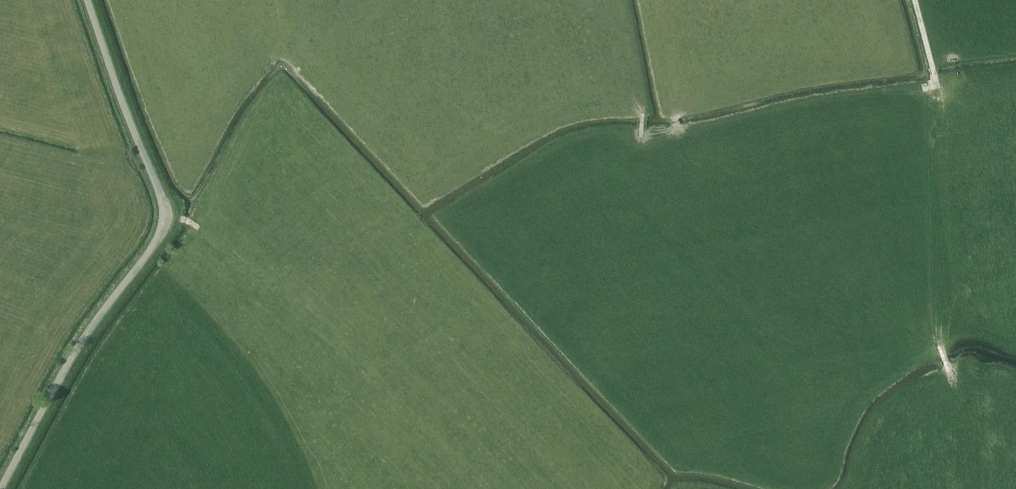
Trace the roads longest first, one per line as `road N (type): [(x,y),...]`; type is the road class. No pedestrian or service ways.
road 1 (tertiary): [(1,488),(81,344),(163,224),(156,183),(88,0)]
road 2 (track): [(914,0),(934,83),(877,95)]

